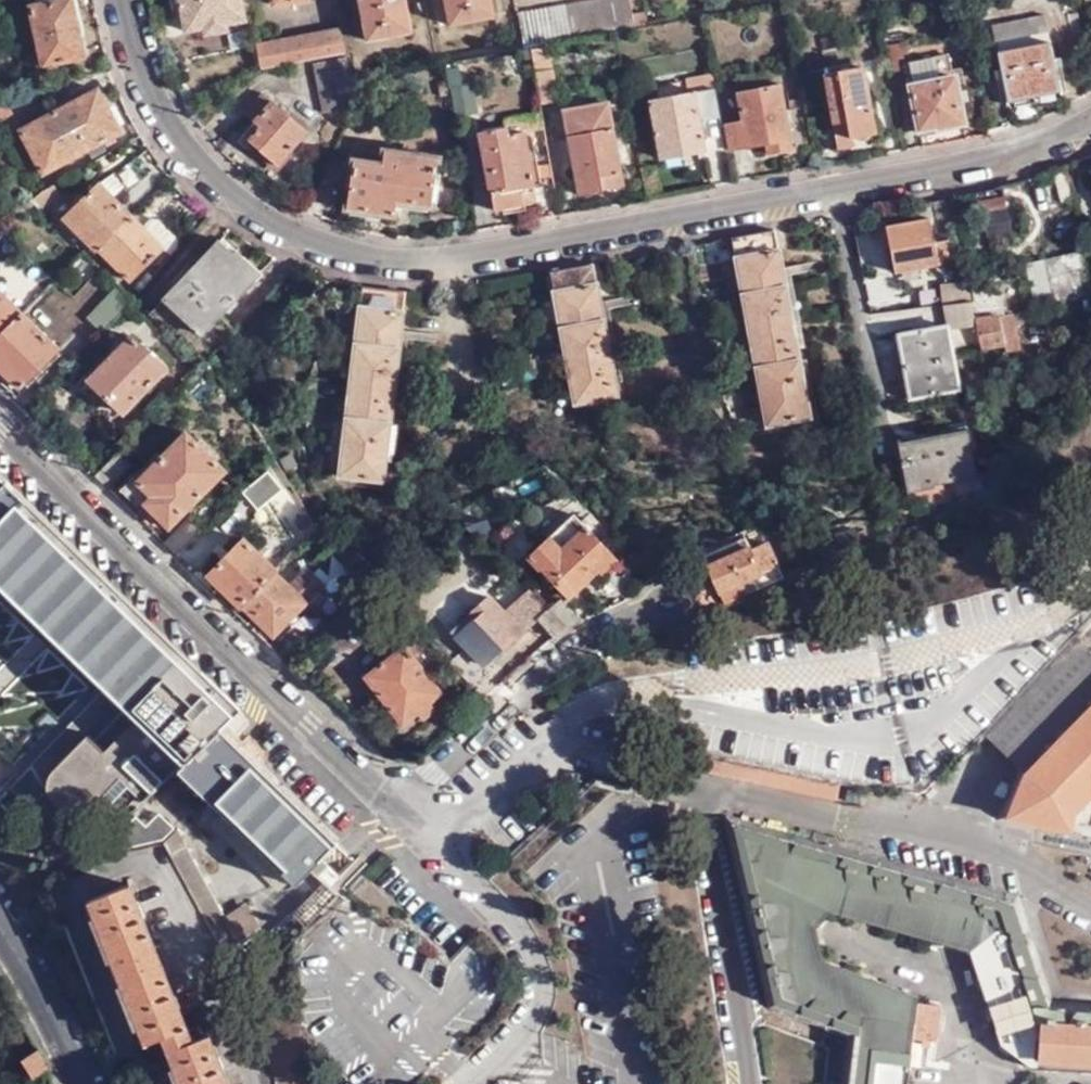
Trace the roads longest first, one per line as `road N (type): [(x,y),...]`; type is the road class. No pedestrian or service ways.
road 1 (residential): [(0,427),(514,923),(538,970),(537,1017),(477,1083)]
road 2 (residential): [(124,0),(144,84),(190,153),(263,216),(366,255),(427,260),(830,188)]
road 3 (residential): [(830,188),(886,457)]
road 4 (residential): [(830,188),(994,159),(1090,118)]
road 5 (residential): [(0,925),(80,1083)]

